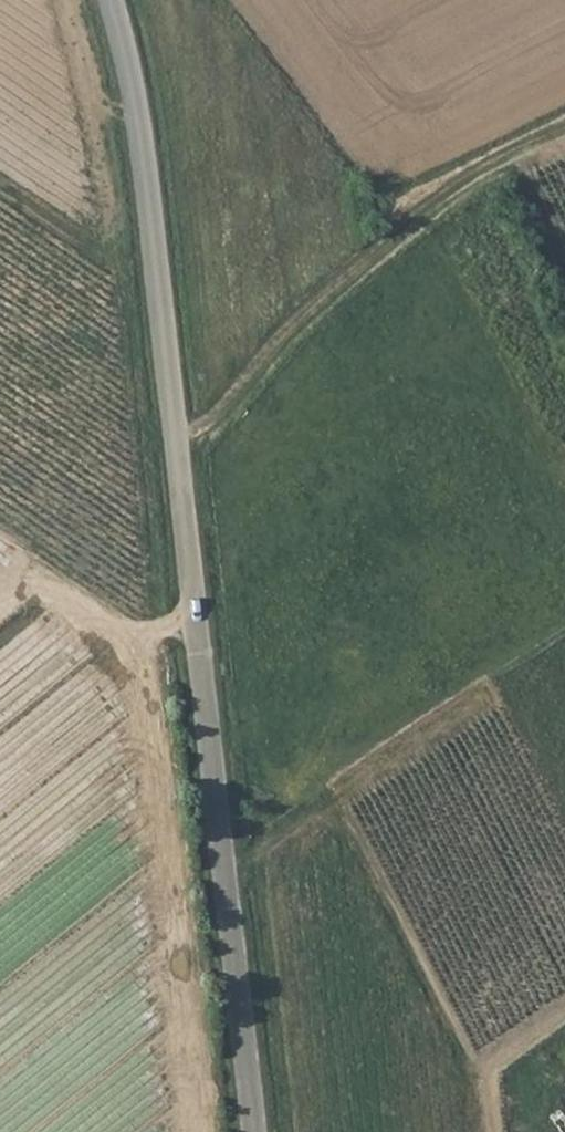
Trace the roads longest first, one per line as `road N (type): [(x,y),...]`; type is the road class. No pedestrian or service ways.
road 1 (unclassified): [(253,1131),(143,178),(110,0)]
road 2 (track): [(189,1131),(154,685),(126,633),(32,572),(0,599)]
road 3 (track): [(481,1131),(475,1064),(340,803),(482,705)]
road 4 (track): [(173,439),(468,172),(564,127)]

